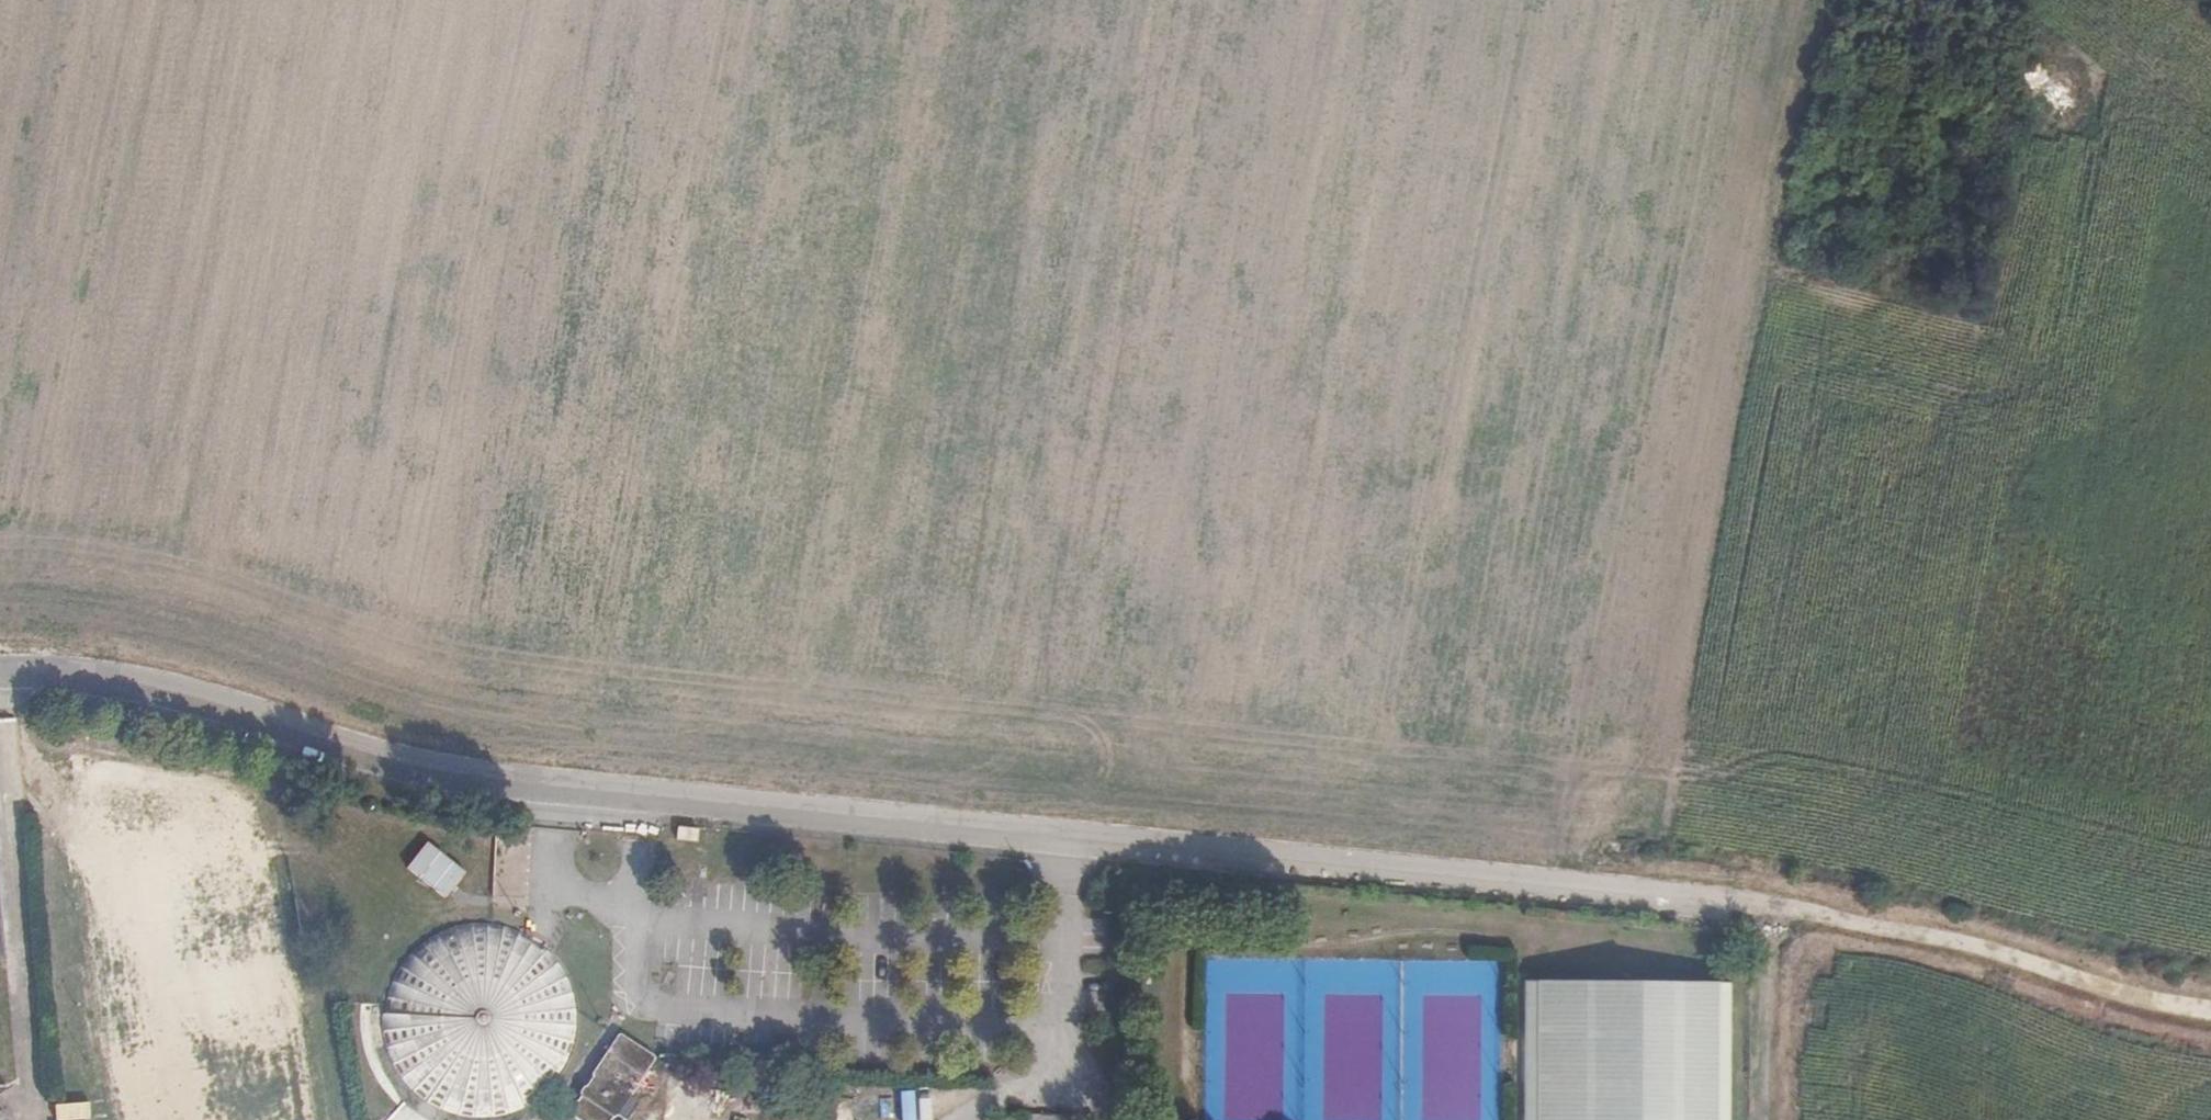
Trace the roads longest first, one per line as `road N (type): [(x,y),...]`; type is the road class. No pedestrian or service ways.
road 1 (residential): [(1777,903),(446,775),(172,695),(0,671)]
road 2 (track): [(2210,1010),(1777,903),(1771,1119)]

